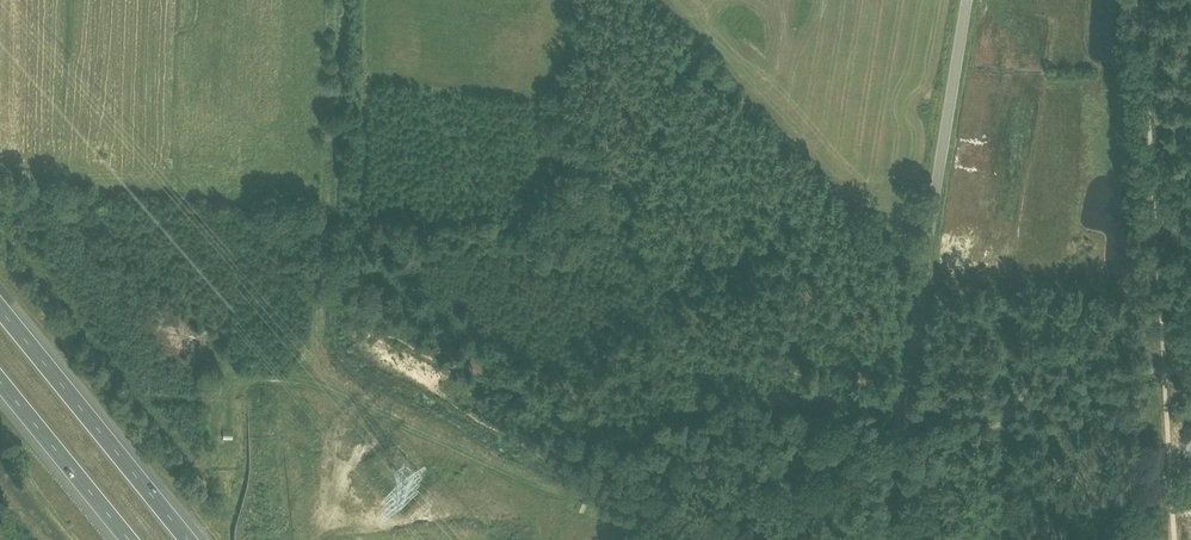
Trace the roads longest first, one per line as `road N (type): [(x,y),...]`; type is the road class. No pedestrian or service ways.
road 1 (unclassified): [(889,539),(968,0)]
road 2 (track): [(626,539),(625,522),(612,509),(515,475),(317,384),(227,379)]
road 3 (motorway): [(189,539),(0,310)]
road 4 (motorway): [(0,383),(128,539)]

